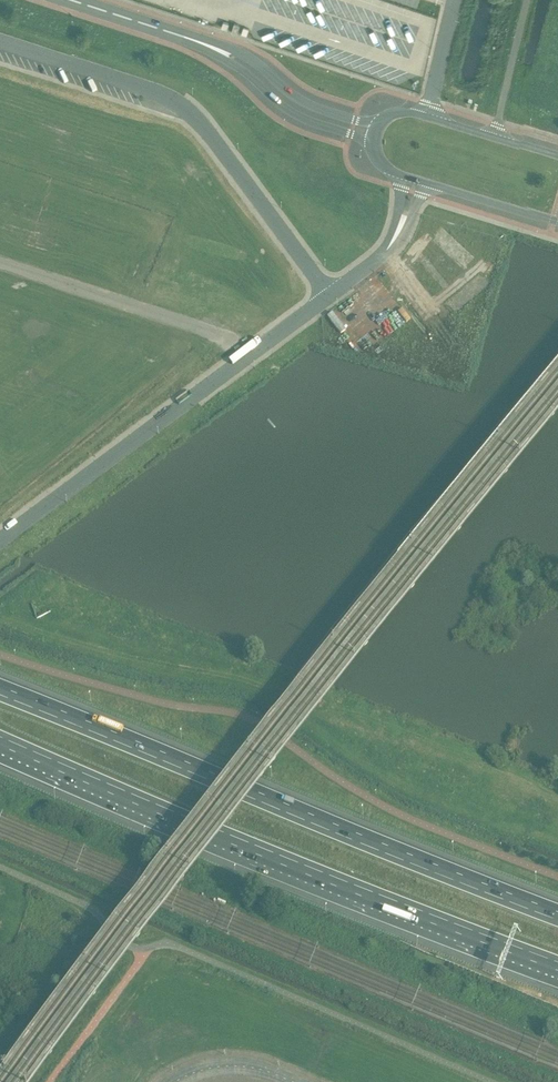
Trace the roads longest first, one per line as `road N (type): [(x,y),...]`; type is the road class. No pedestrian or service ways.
road 1 (motorway): [(0,741),(557,966)]
road 2 (motorway): [(557,912),(0,687)]
road 3 (unclassified): [(0,41),(182,109),(329,296)]
road 4 (unclassified): [(251,355),(207,331),(0,264)]
road 5 (unclassified): [(0,541),(195,396)]
road 6 (tertiary): [(211,47),(297,116),(371,143)]
road 7 (tertiary): [(376,126),(309,105),(235,49),(211,47)]
road 8 (tertiary): [(211,47),(68,0)]
road 9 (unclassified): [(416,180),(388,250),(329,296)]
road 10 (tertiary): [(416,180),(557,224)]
road 11 (unclassified): [(293,1081),(241,1065),(174,1081)]
road 12 (unclassified): [(426,117),(454,0)]

